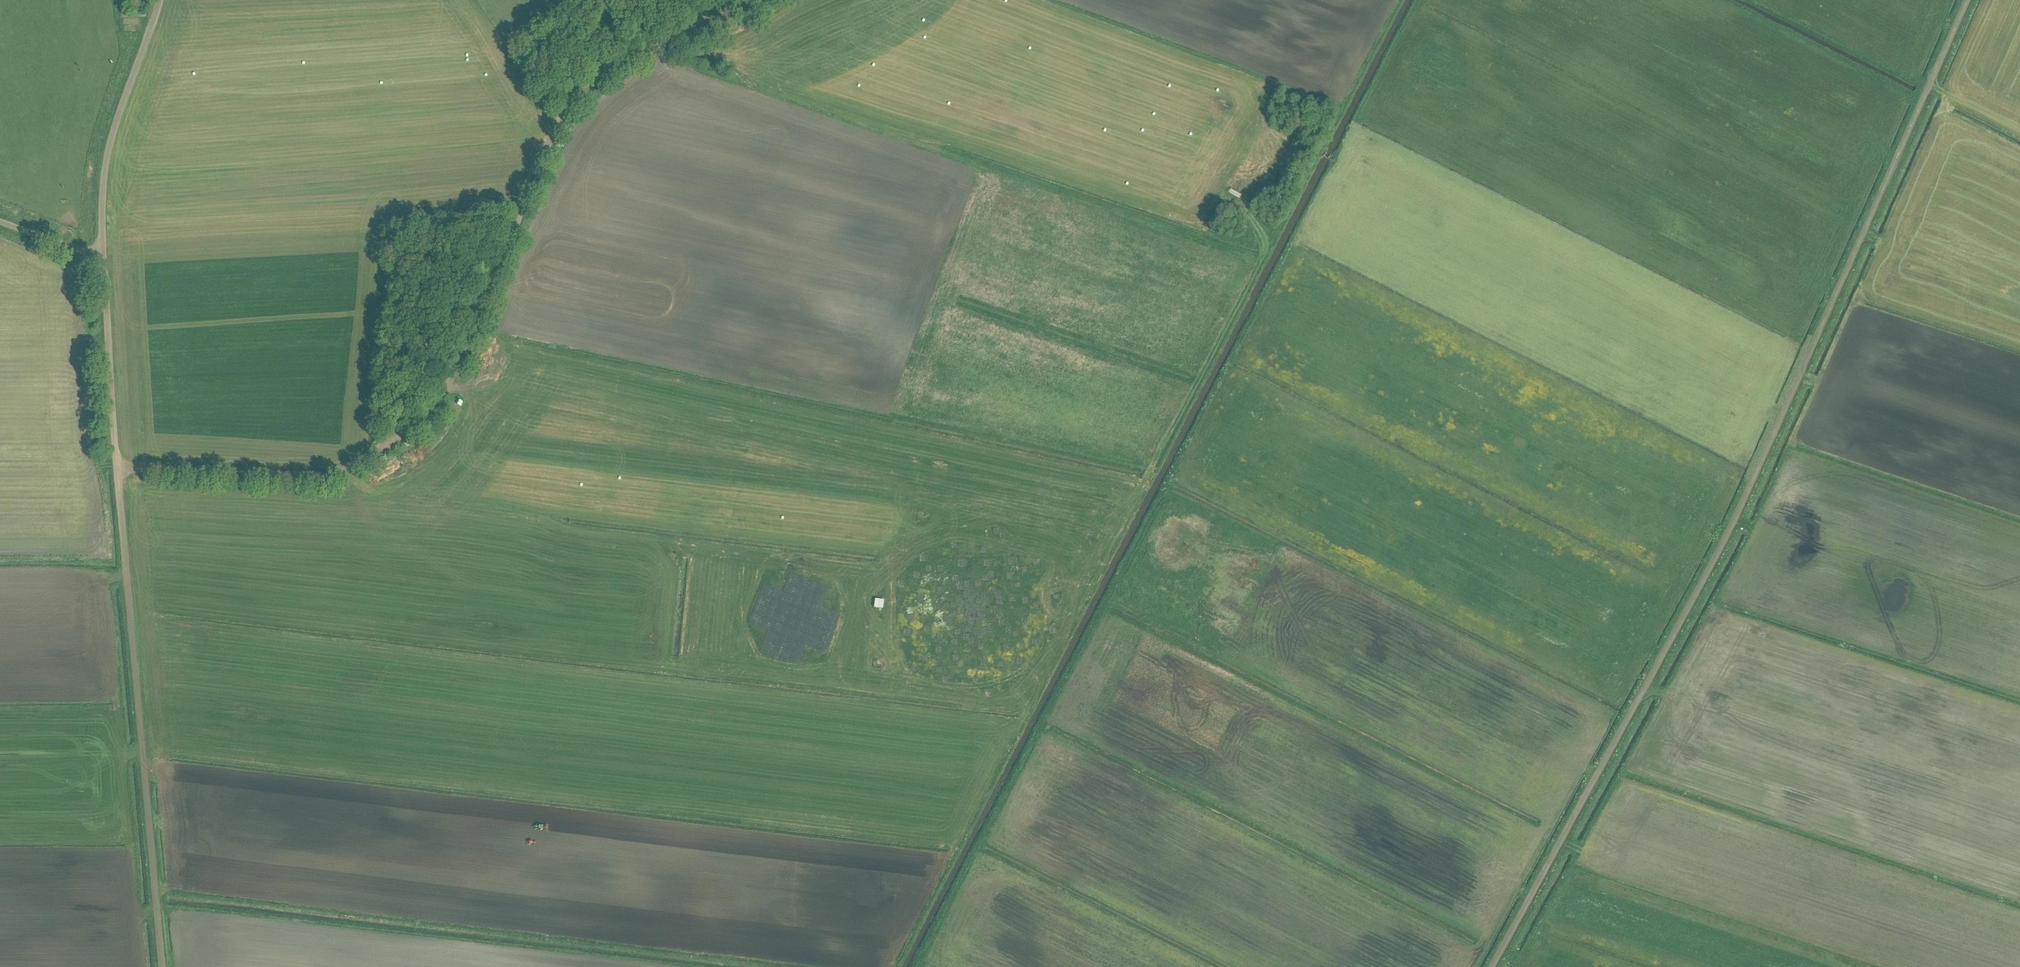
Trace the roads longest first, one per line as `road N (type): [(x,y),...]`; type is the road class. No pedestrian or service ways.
road 1 (unclassified): [(1490,966),(1700,583),(1966,0)]
road 2 (track): [(116,466),(334,471),(426,413),(440,400),(548,143),(584,89),(636,52),(757,0)]
road 3 (unclassified): [(161,966),(103,258)]
road 4 (residential): [(103,258),(105,161),(160,0)]

